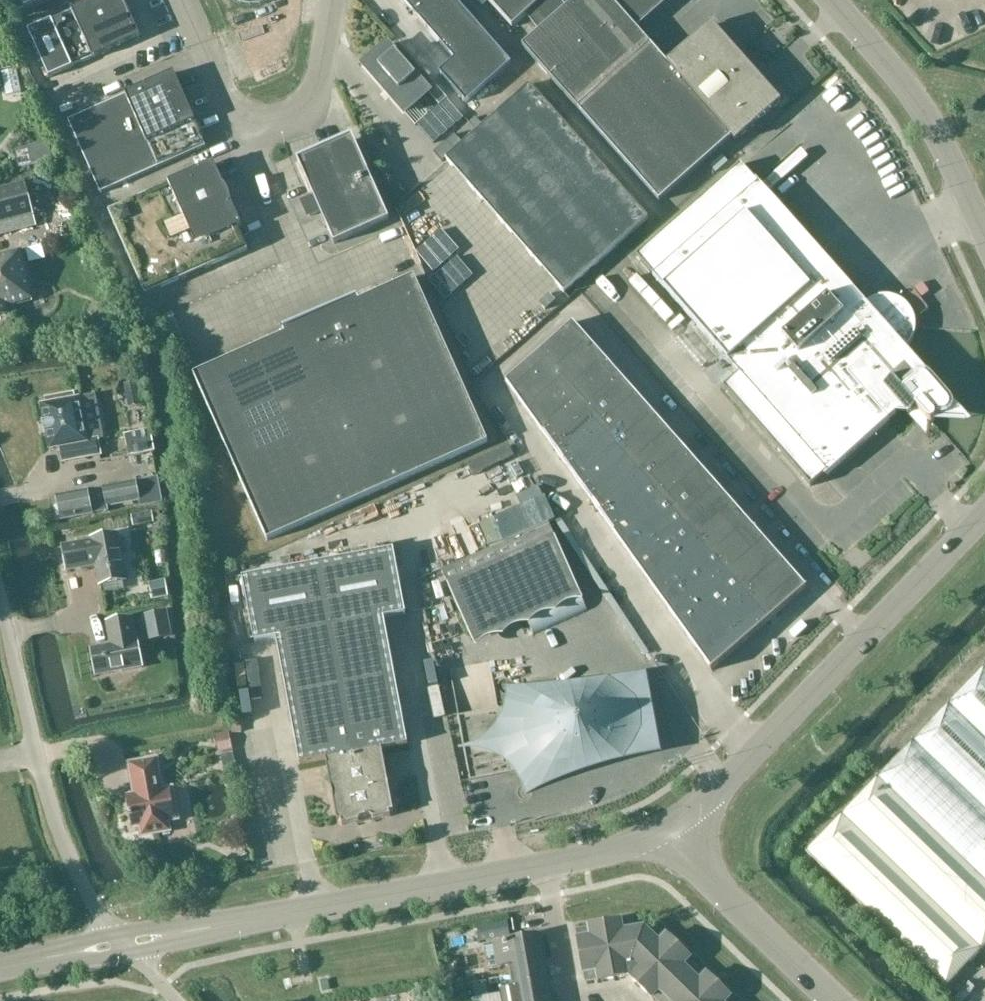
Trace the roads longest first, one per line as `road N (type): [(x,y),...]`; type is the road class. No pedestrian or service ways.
road 1 (unclassified): [(666,832),(984,511)]
road 2 (unclassified): [(128,944),(547,866)]
road 3 (residential): [(128,944),(62,844),(0,595)]
road 4 (unclassified): [(183,0),(227,94),(241,114),(268,120),(290,118),(317,91),(337,0)]
road 5 (unclassified): [(984,241),(926,120),(823,0)]
road 6 (unclassified): [(836,1000),(666,832)]
road 7 (residential): [(547,866),(570,1000)]
road 8 (unclassified): [(0,969),(128,944)]
road 9 (unclassified): [(547,866),(666,832)]

